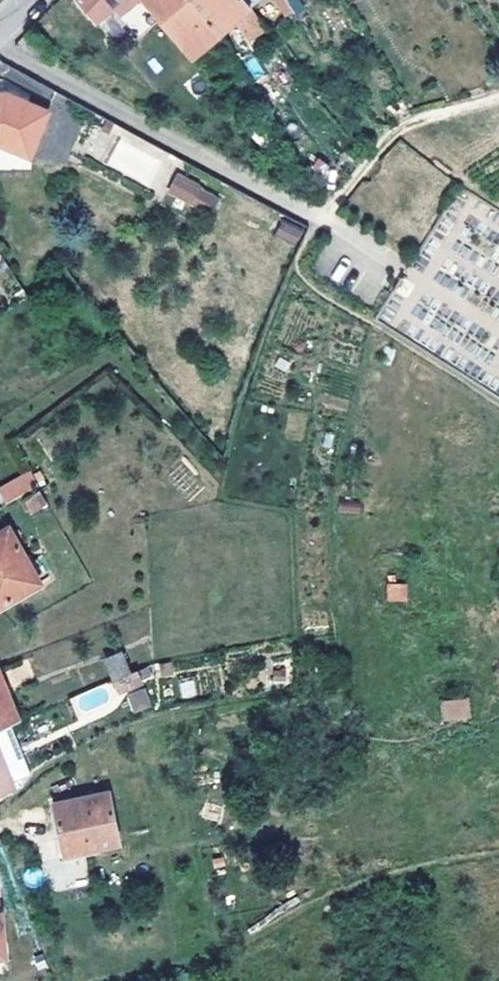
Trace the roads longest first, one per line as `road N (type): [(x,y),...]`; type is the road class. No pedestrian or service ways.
road 1 (track): [(324,215),(395,133),(498,97)]

